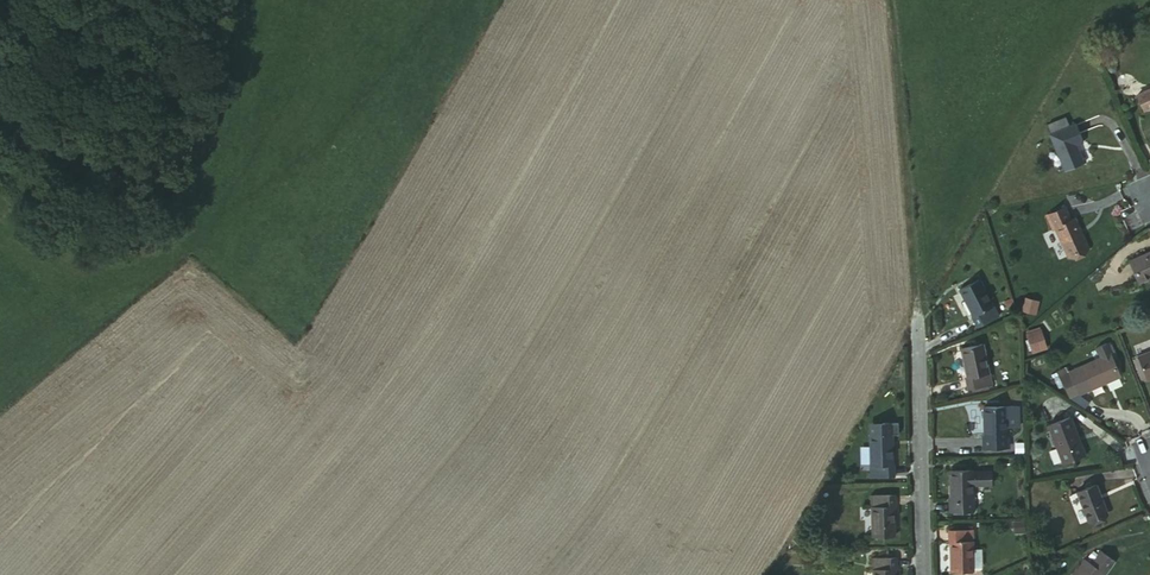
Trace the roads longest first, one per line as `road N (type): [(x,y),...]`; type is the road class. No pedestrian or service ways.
road 1 (track): [(887,0),(917,337)]
road 2 (residential): [(924,574),(917,337)]

